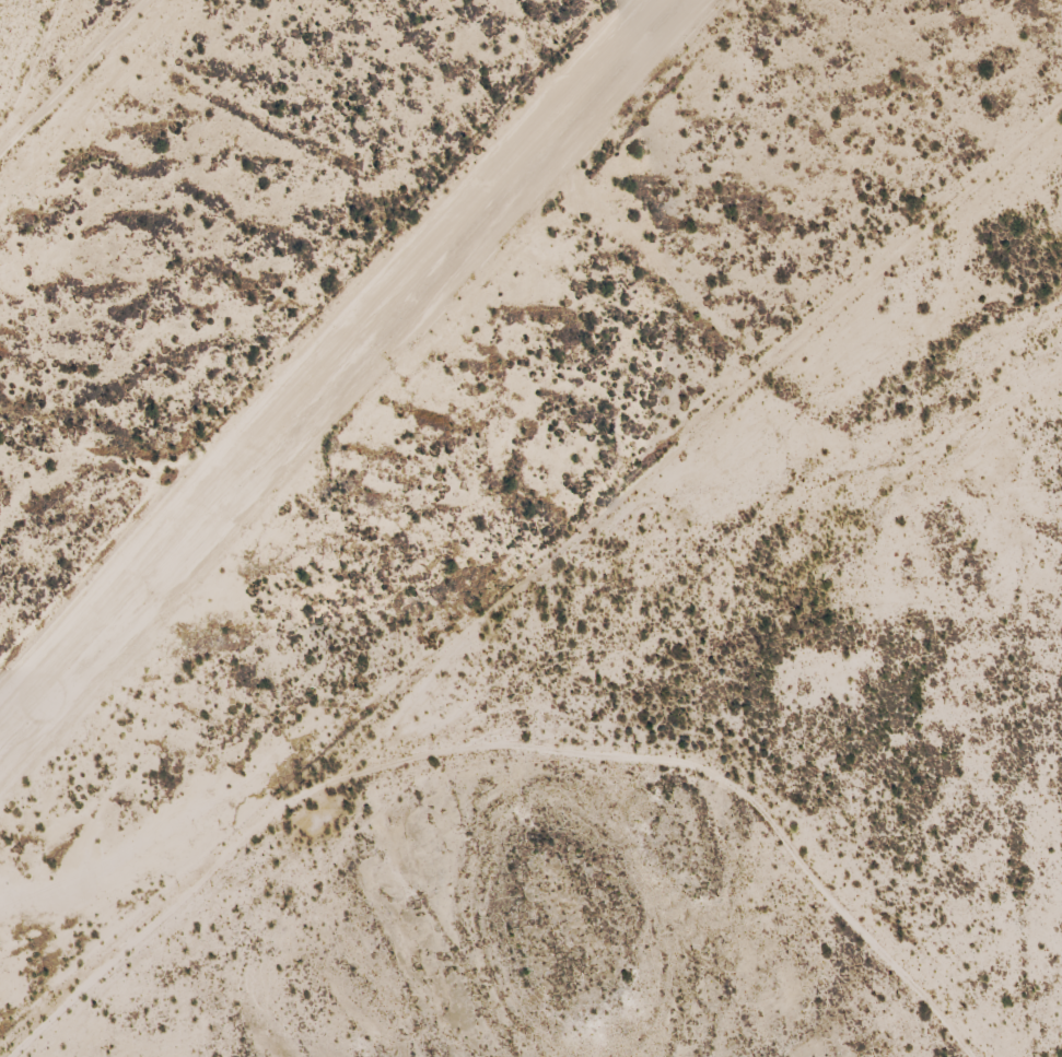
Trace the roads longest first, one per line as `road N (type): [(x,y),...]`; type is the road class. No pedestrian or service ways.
road 1 (track): [(0,1041),(320,772),(514,595),(707,455),(798,352),(1061,99)]
road 2 (track): [(26,126),(133,35),(326,110),(471,193),(599,234),(1061,509)]
road 3 (track): [(1034,1056),(948,988),(808,815),(760,783),(638,766),(320,772)]
road 4 (track): [(1059,1056),(1045,880),(1050,503)]
road 5 (track): [(76,0),(26,126),(0,153)]

